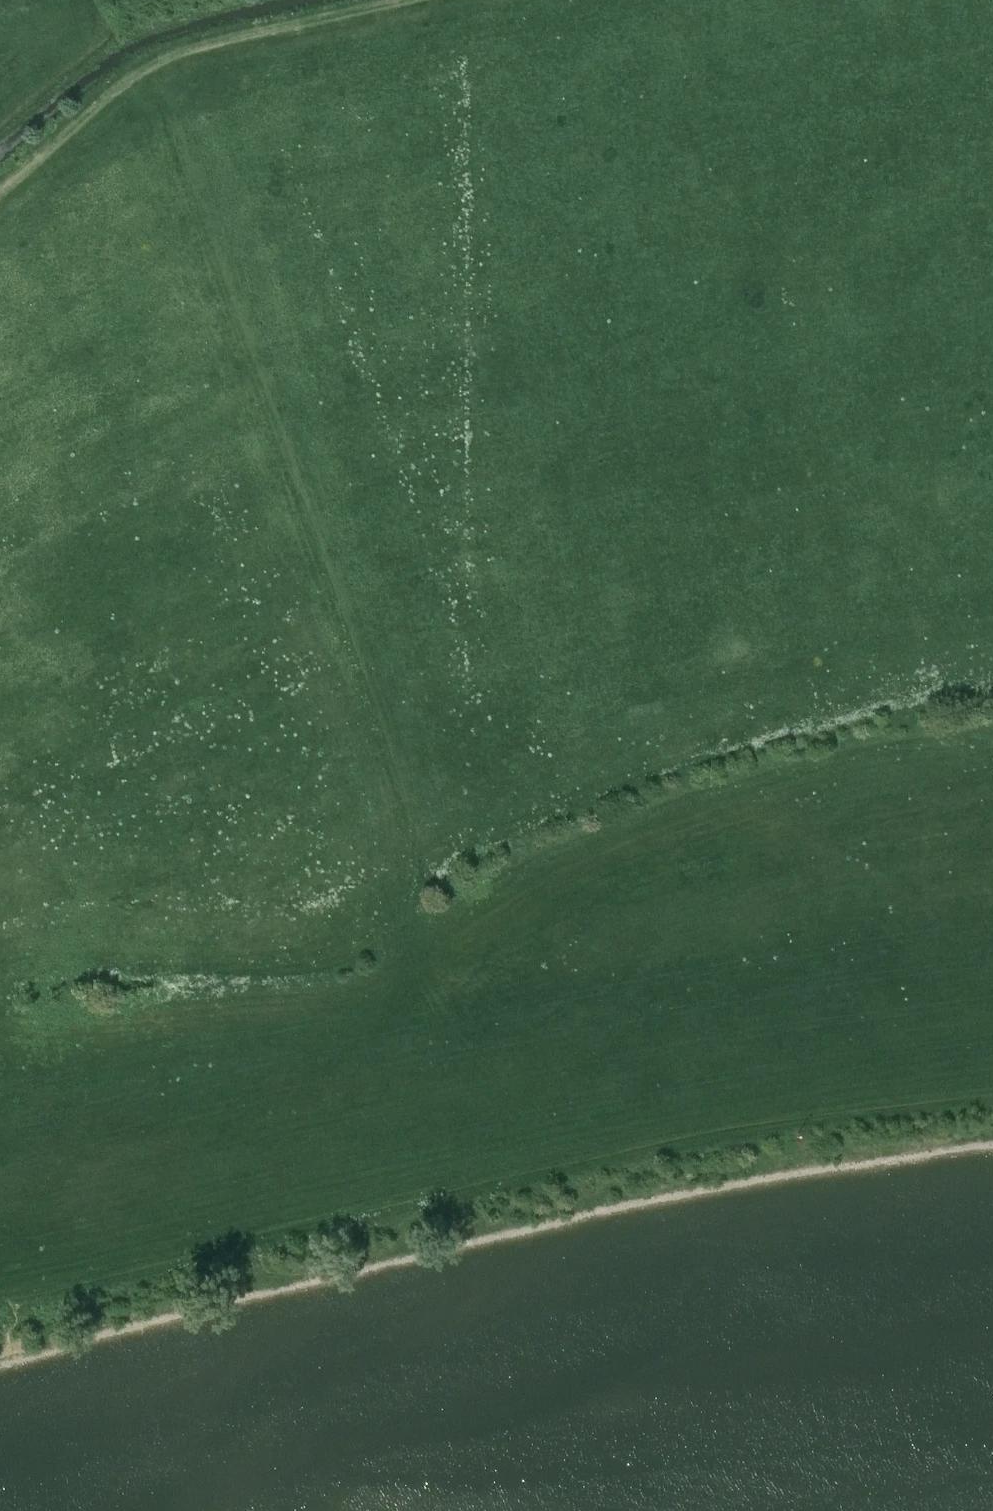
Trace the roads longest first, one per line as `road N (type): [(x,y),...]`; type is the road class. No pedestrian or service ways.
road 1 (track): [(0,1294),(39,1291),(591,1153),(859,1104),(992,1089)]

